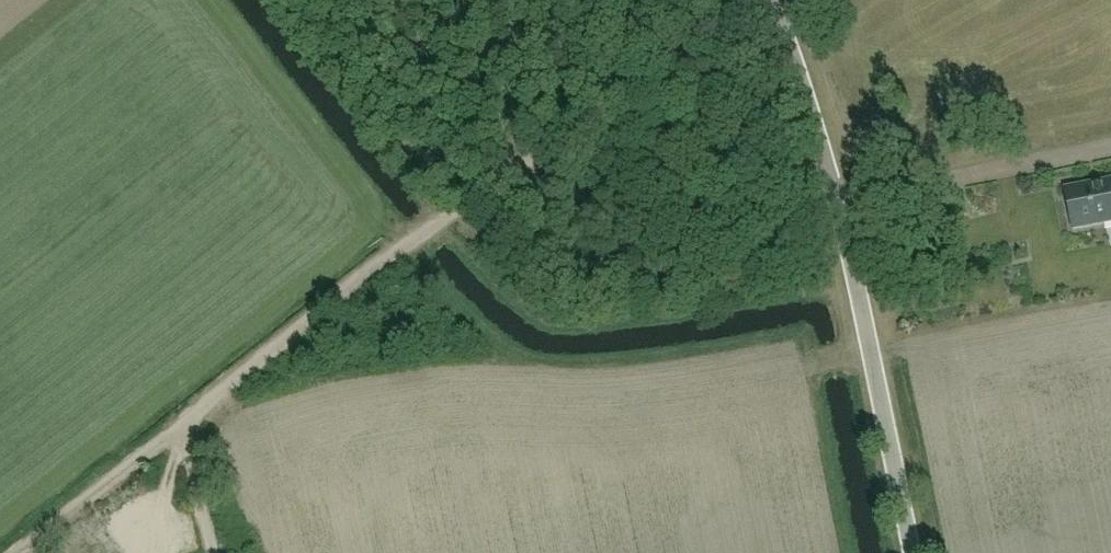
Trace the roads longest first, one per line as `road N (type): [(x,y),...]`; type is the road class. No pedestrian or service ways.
road 1 (track): [(213,552),(192,416),(443,220),(800,0)]
road 2 (unclassified): [(911,552),(829,161),(771,0)]
road 3 (track): [(192,416),(17,552)]

